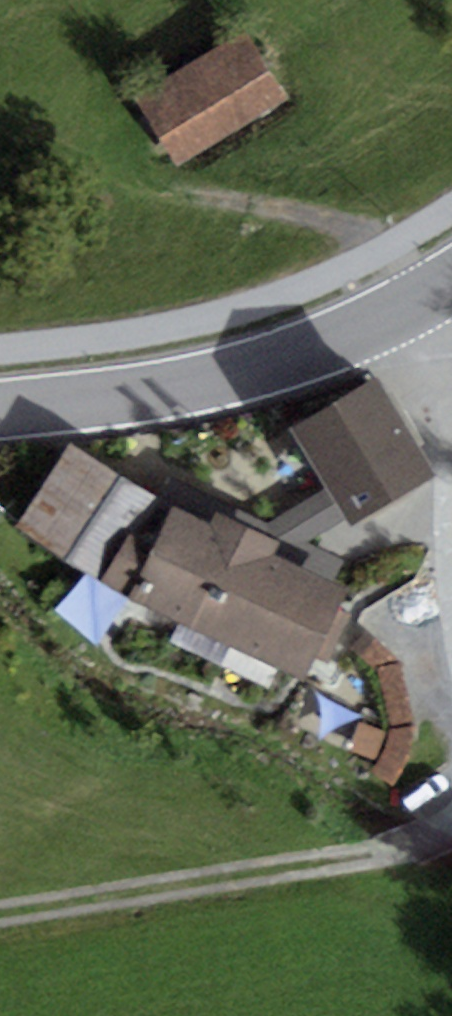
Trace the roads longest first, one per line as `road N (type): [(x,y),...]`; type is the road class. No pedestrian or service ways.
road 1 (tertiary): [(451,284),(344,340),(222,377),(0,411)]
road 2 (track): [(447,830),(362,857),(0,915)]

